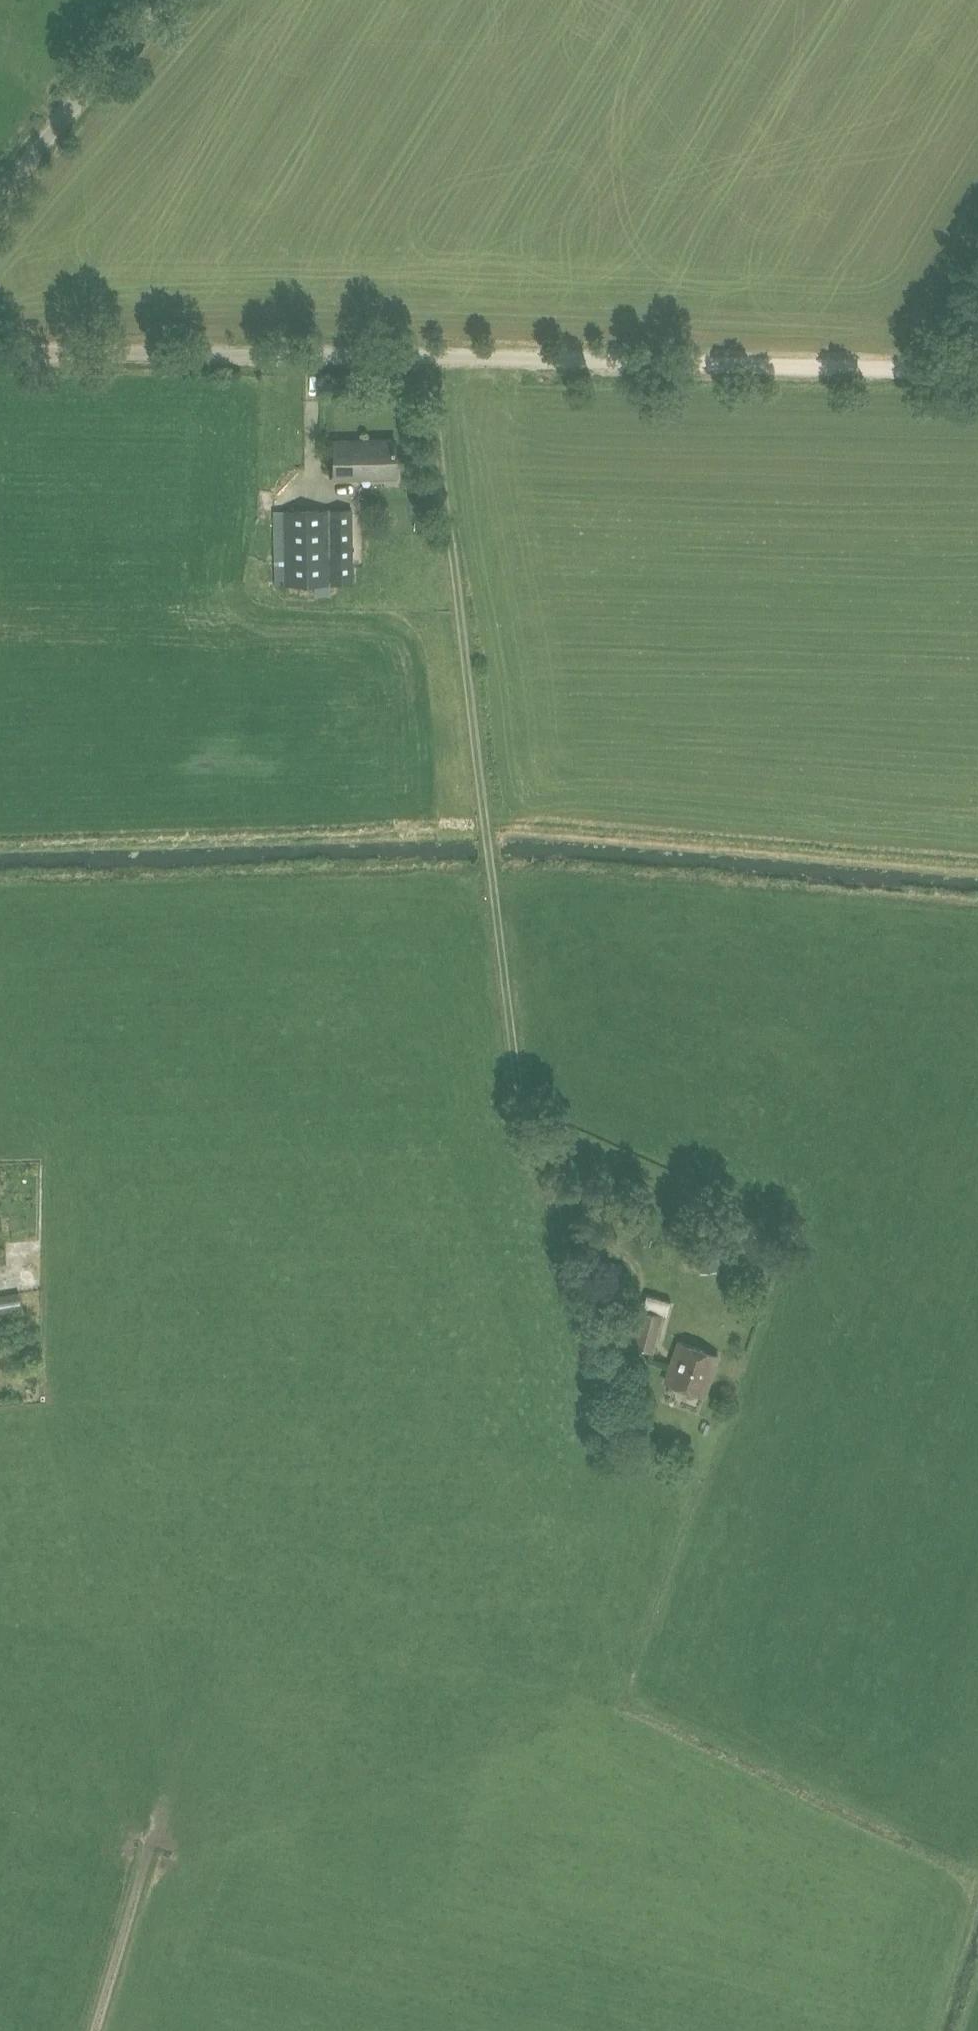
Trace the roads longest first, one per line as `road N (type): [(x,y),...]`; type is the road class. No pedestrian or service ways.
road 1 (unclassified): [(634,360),(0,351)]
road 2 (track): [(977,371),(634,360)]
road 3 (unclassified): [(0,191),(162,0)]

